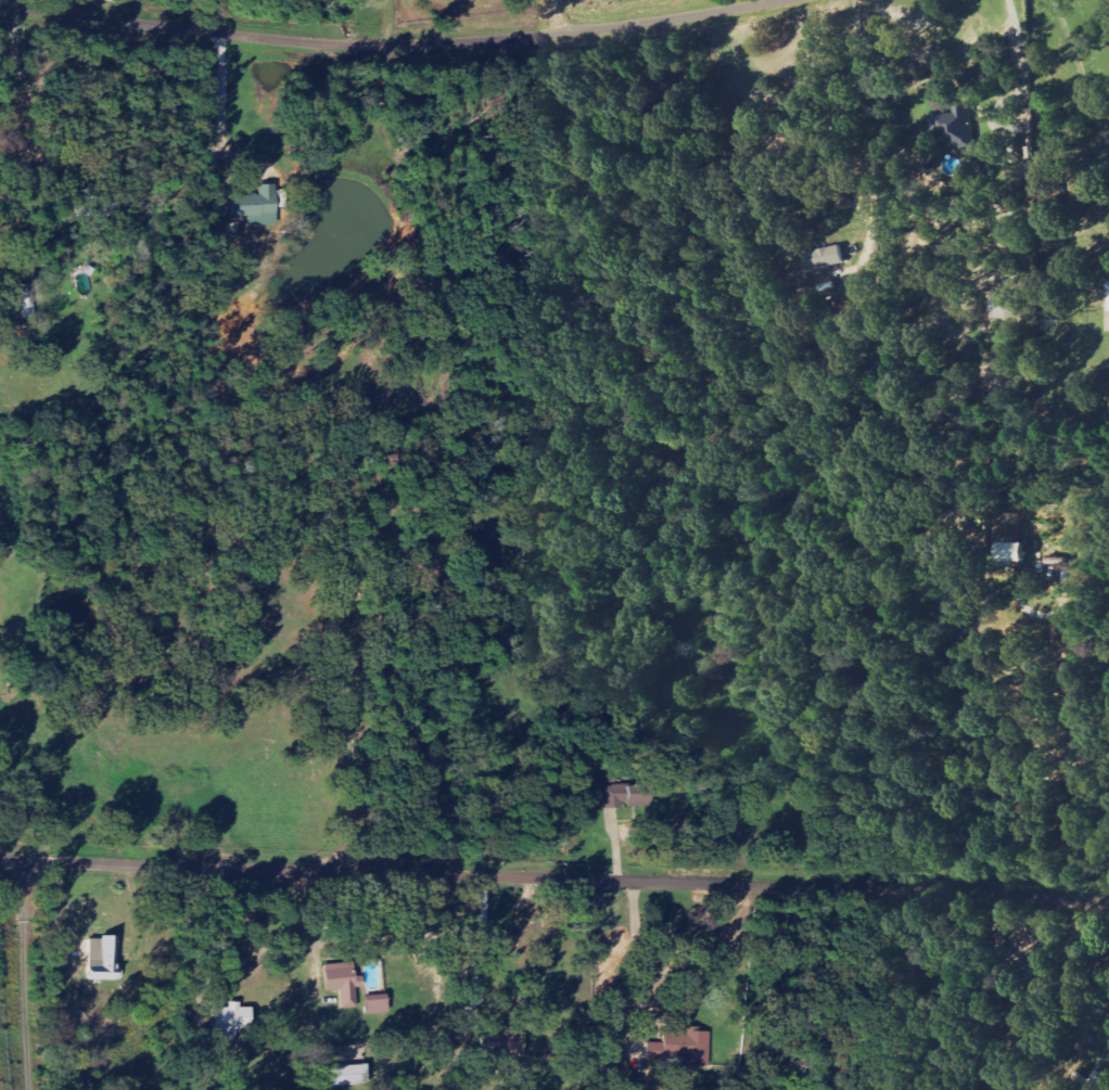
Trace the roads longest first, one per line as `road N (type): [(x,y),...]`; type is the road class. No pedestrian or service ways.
road 1 (residential): [(0,845),(806,881),(1108,908)]
road 2 (residential): [(782,0),(653,23),(428,43),(319,42),(0,7)]

